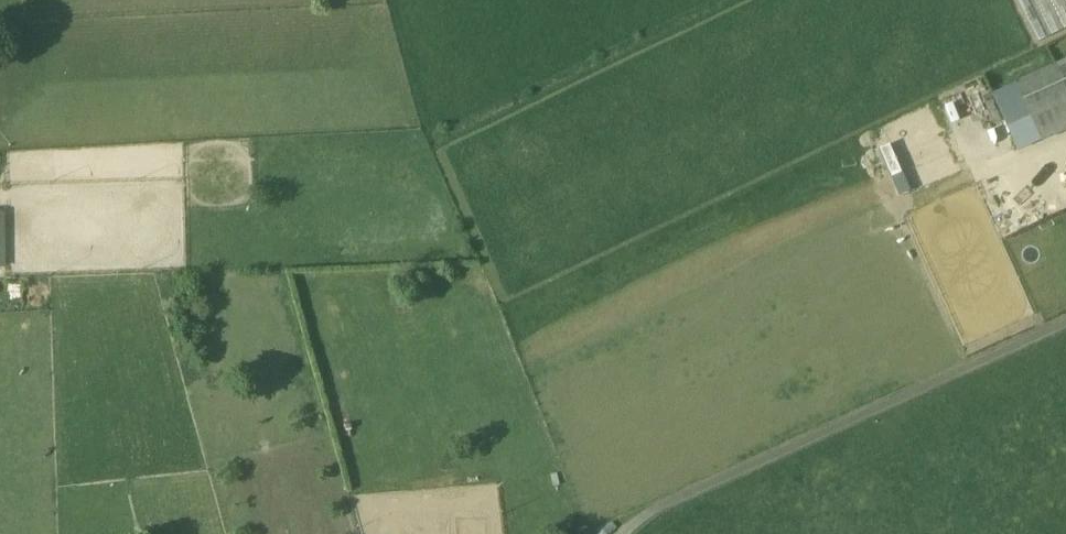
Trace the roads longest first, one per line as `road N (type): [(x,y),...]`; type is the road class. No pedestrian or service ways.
road 1 (unclassified): [(621,533),(653,511),(1065,321)]

